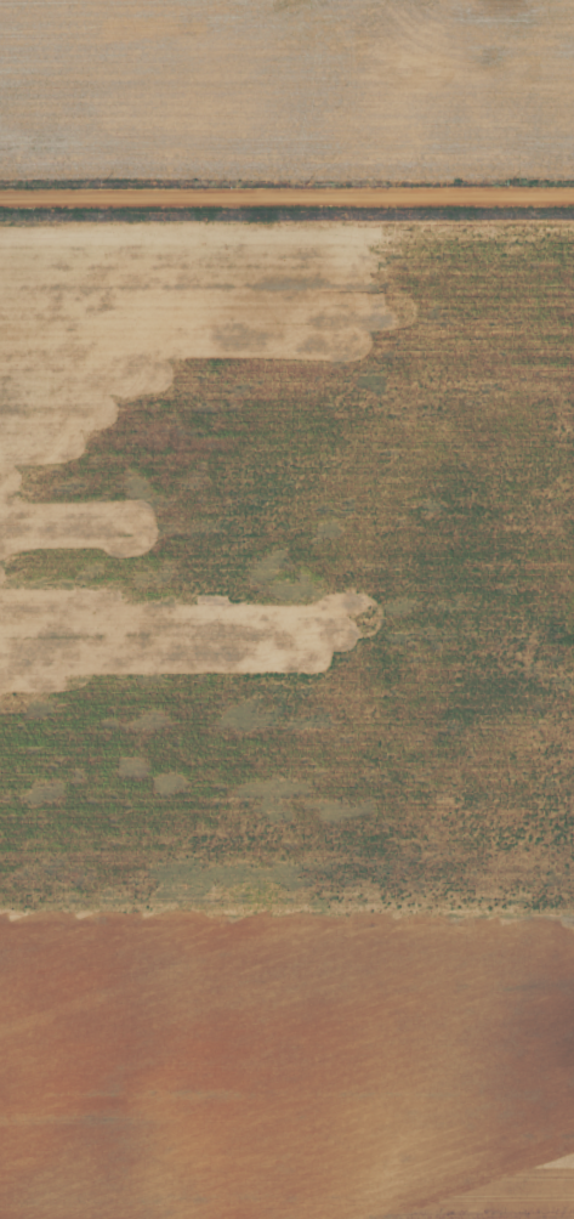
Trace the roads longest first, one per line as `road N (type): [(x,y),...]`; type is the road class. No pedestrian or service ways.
road 1 (residential): [(0,233),(573,222)]

